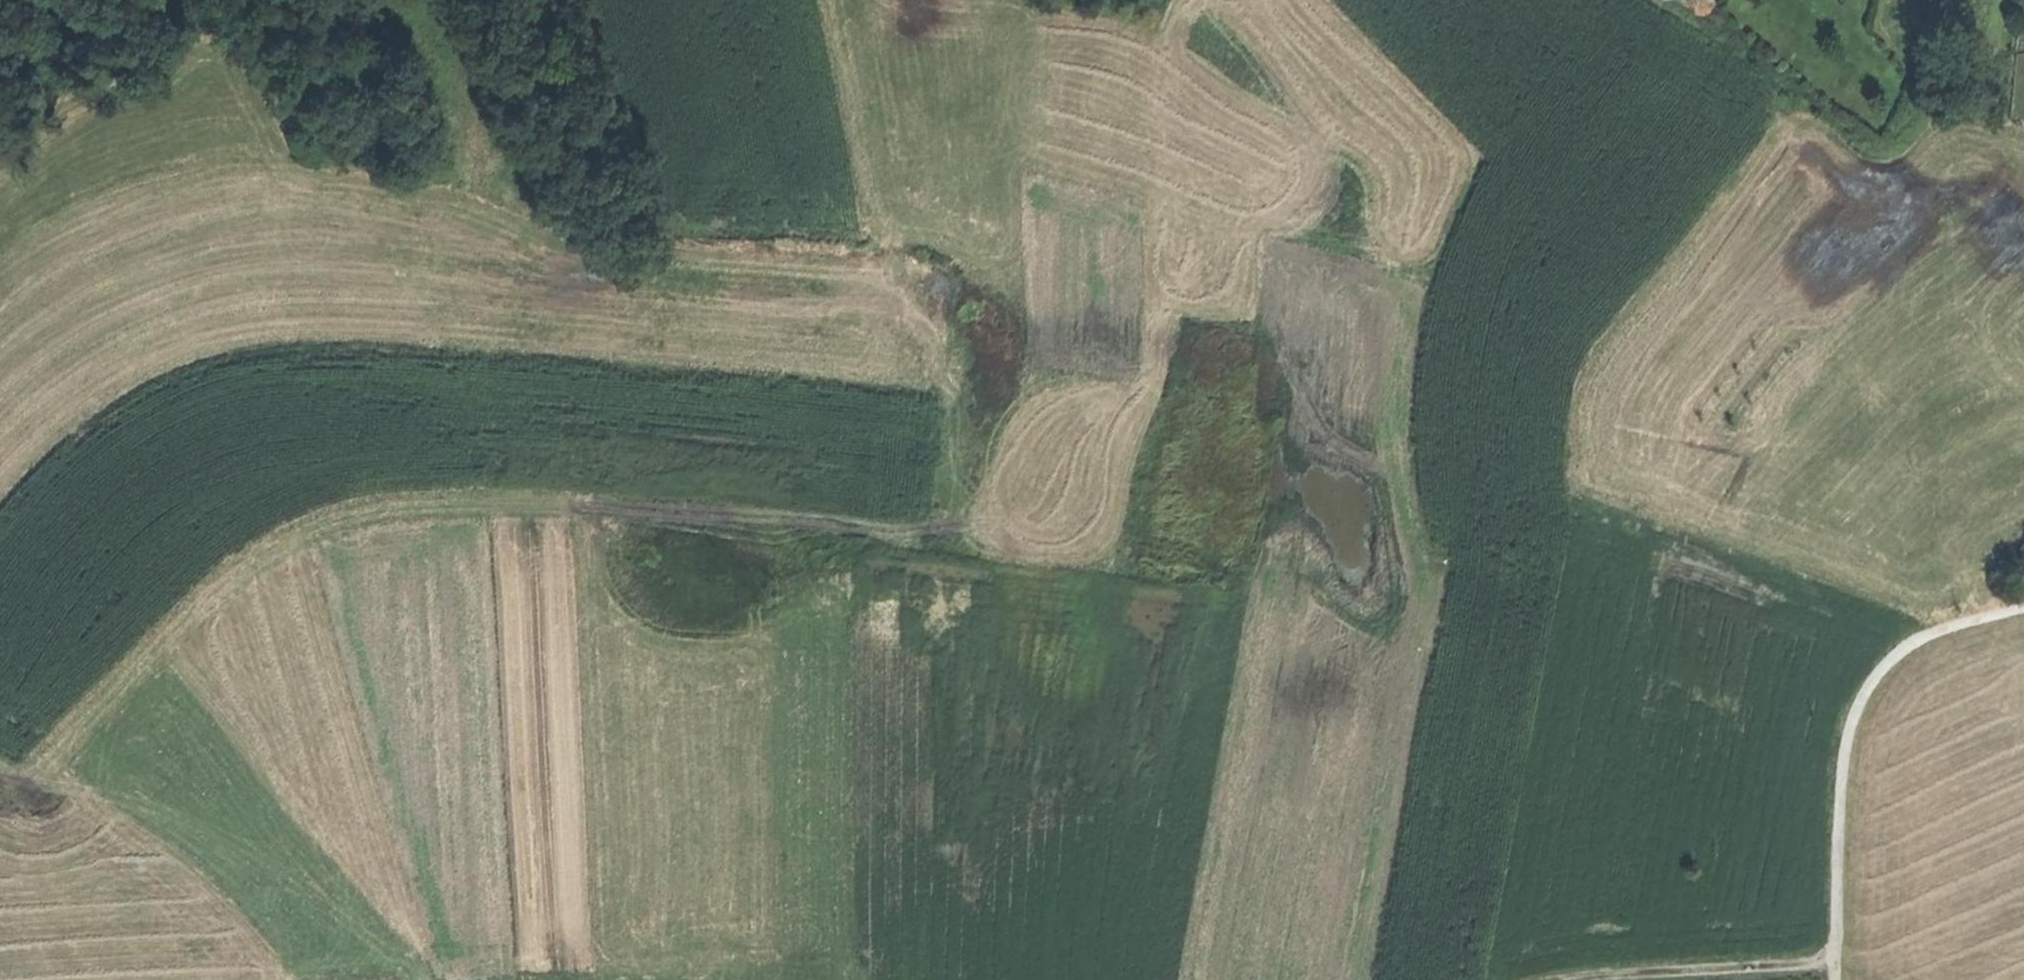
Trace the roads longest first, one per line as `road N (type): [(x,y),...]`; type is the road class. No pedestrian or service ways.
road 1 (track): [(2023,609),(1901,652),(1861,701),(1844,772),(1837,979)]
road 2 (track): [(1646,979),(1837,970)]

